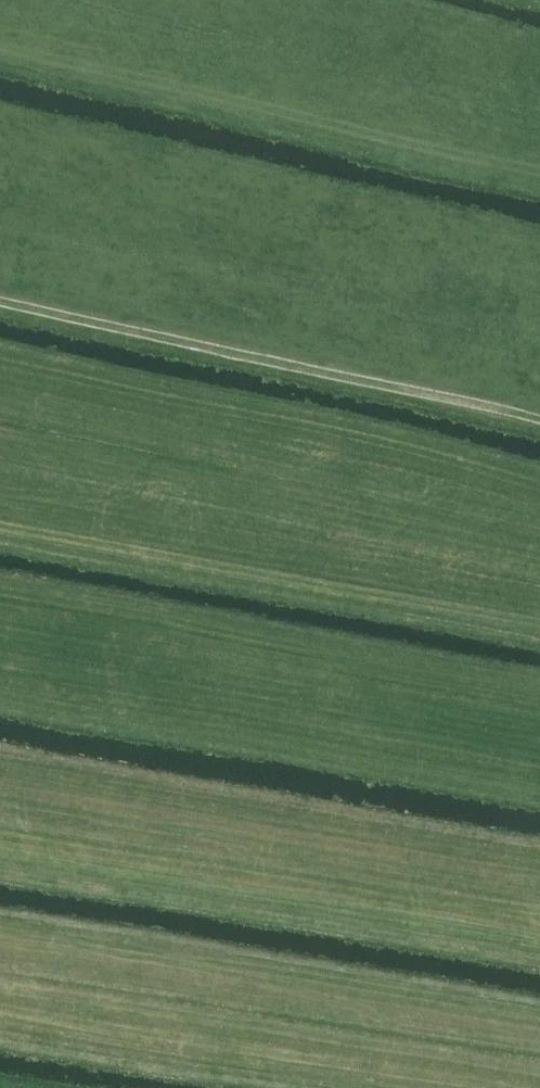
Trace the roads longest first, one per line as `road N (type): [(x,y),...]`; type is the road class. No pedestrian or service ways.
road 1 (track): [(539,426),(0,302)]

